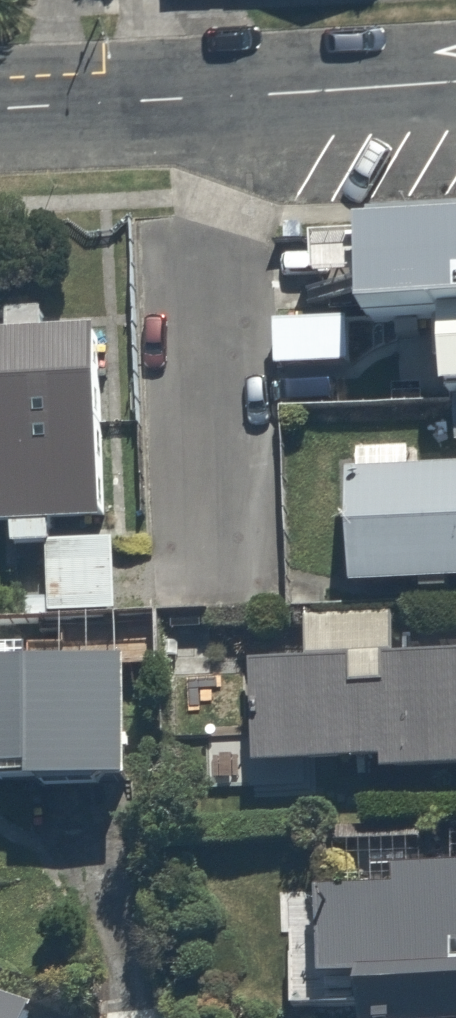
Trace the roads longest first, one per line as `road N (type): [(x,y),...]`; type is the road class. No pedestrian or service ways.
road 1 (residential): [(455,92),(0,126)]

